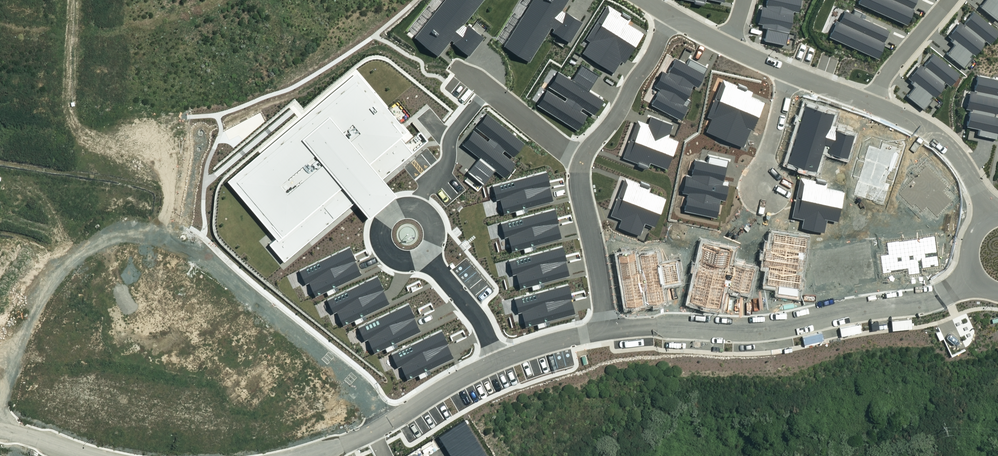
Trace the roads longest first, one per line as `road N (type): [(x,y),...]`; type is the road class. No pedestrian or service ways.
road 1 (residential): [(972,273),(923,301),(793,323),(610,330)]
road 2 (residential): [(342,444),(496,362)]
road 3 (residential): [(610,330),(581,161)]
road 4 (residential): [(581,161),(673,17)]
road 5 (residential): [(874,105),(927,129),(954,152),(990,216)]
road 6 (residential): [(581,161),(468,73)]
road 7 (residential): [(950,0),(888,71),(874,105)]
road 8 (residential): [(496,362),(473,312),(425,255)]

